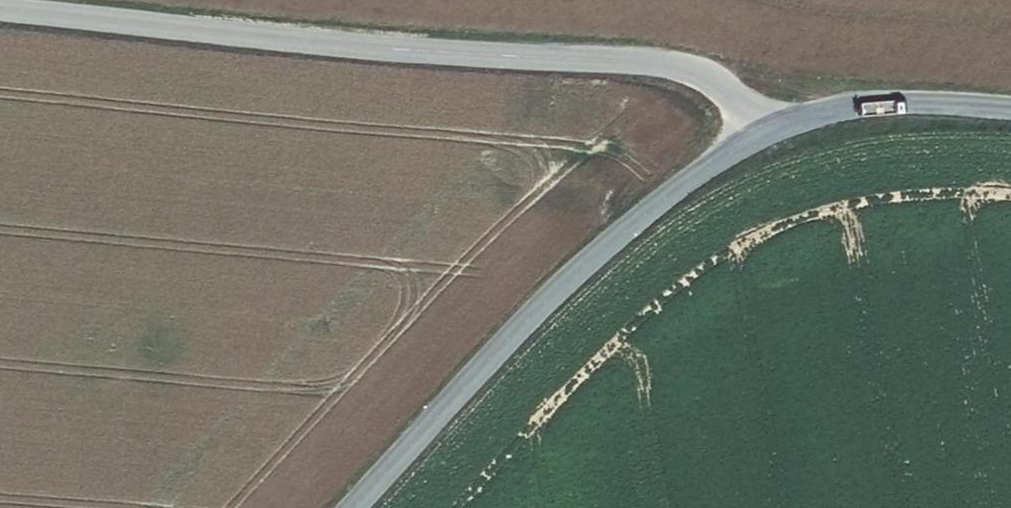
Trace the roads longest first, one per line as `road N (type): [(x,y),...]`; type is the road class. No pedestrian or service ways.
road 1 (unclassified): [(763,135),(708,74),(662,63),(0,17)]
road 2 (tertiary): [(358,507),(520,330),(609,247),(688,181),(763,135)]
road 3 (tertiary): [(763,135),(822,112),(886,105),(1010,114)]

